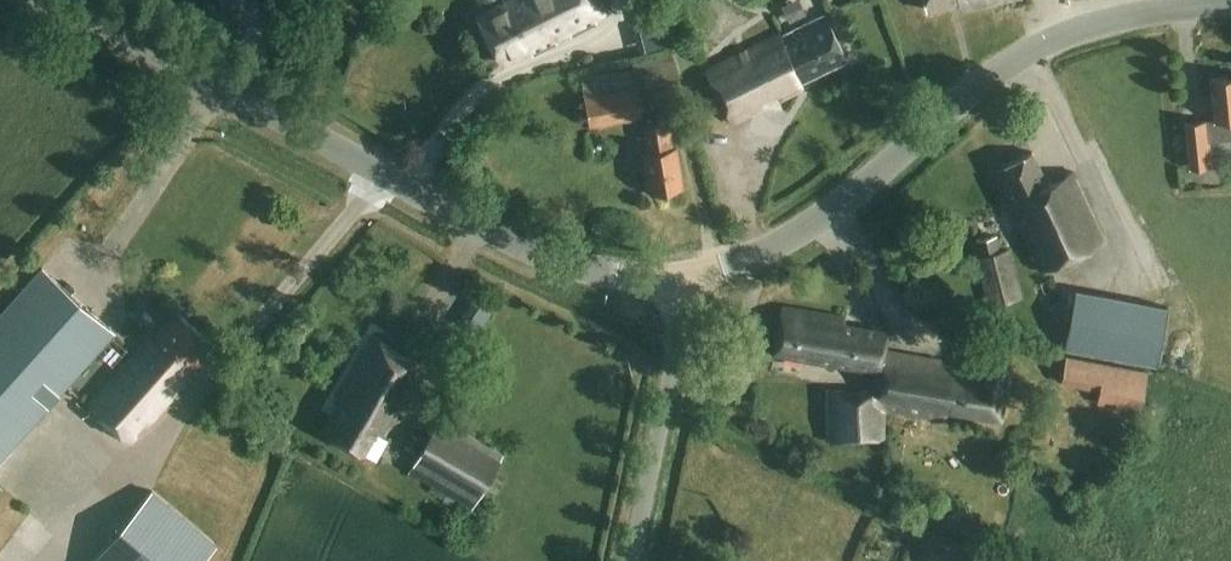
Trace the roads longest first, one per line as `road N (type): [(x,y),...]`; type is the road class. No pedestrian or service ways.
road 1 (tertiary): [(686,288),(561,266),(50,0)]
road 2 (tertiary): [(686,288),(827,214),(1030,51),(1119,22),(1230,6)]
road 3 (unclassified): [(629,560),(686,288)]

